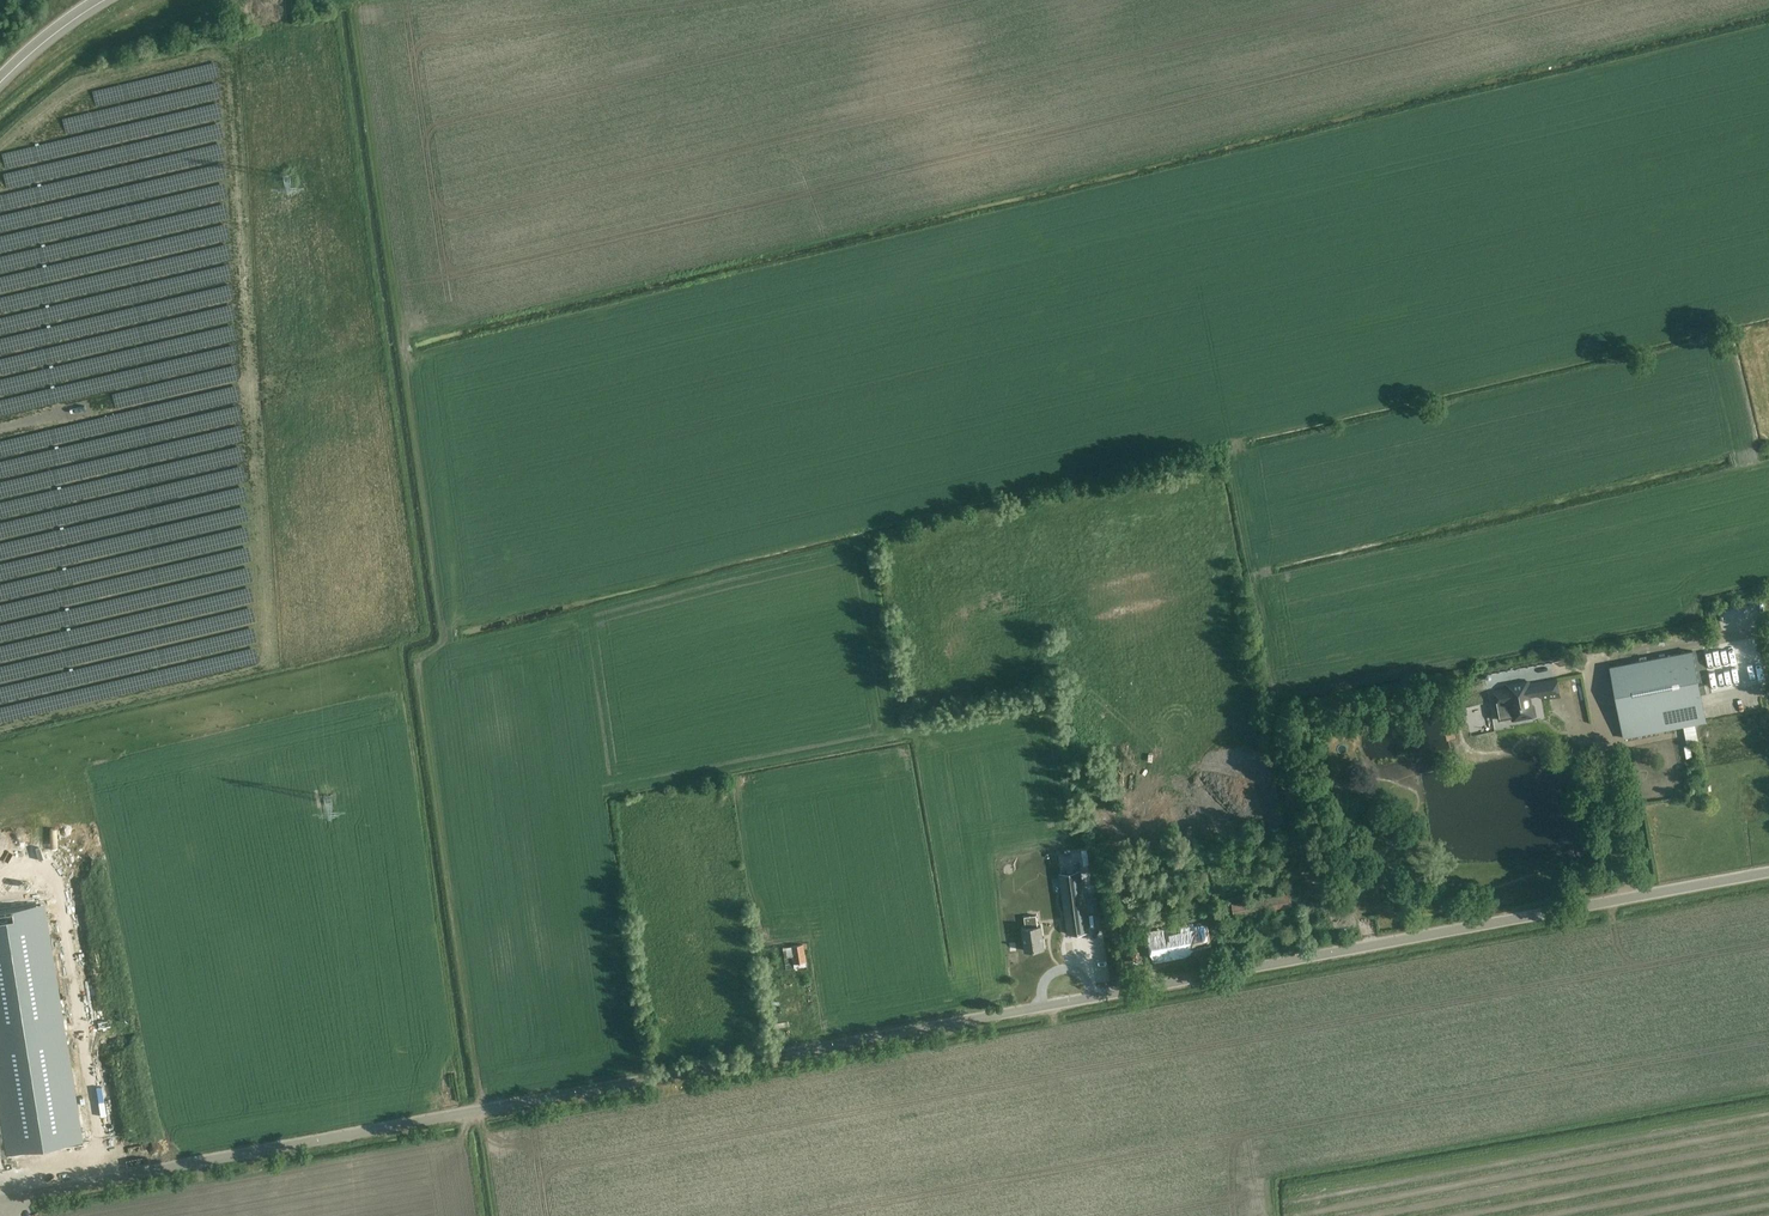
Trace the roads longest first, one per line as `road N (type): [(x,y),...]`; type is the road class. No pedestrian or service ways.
road 1 (unclassified): [(0,1199),(1768,872)]
road 2 (motorway): [(0,82),(103,0)]

